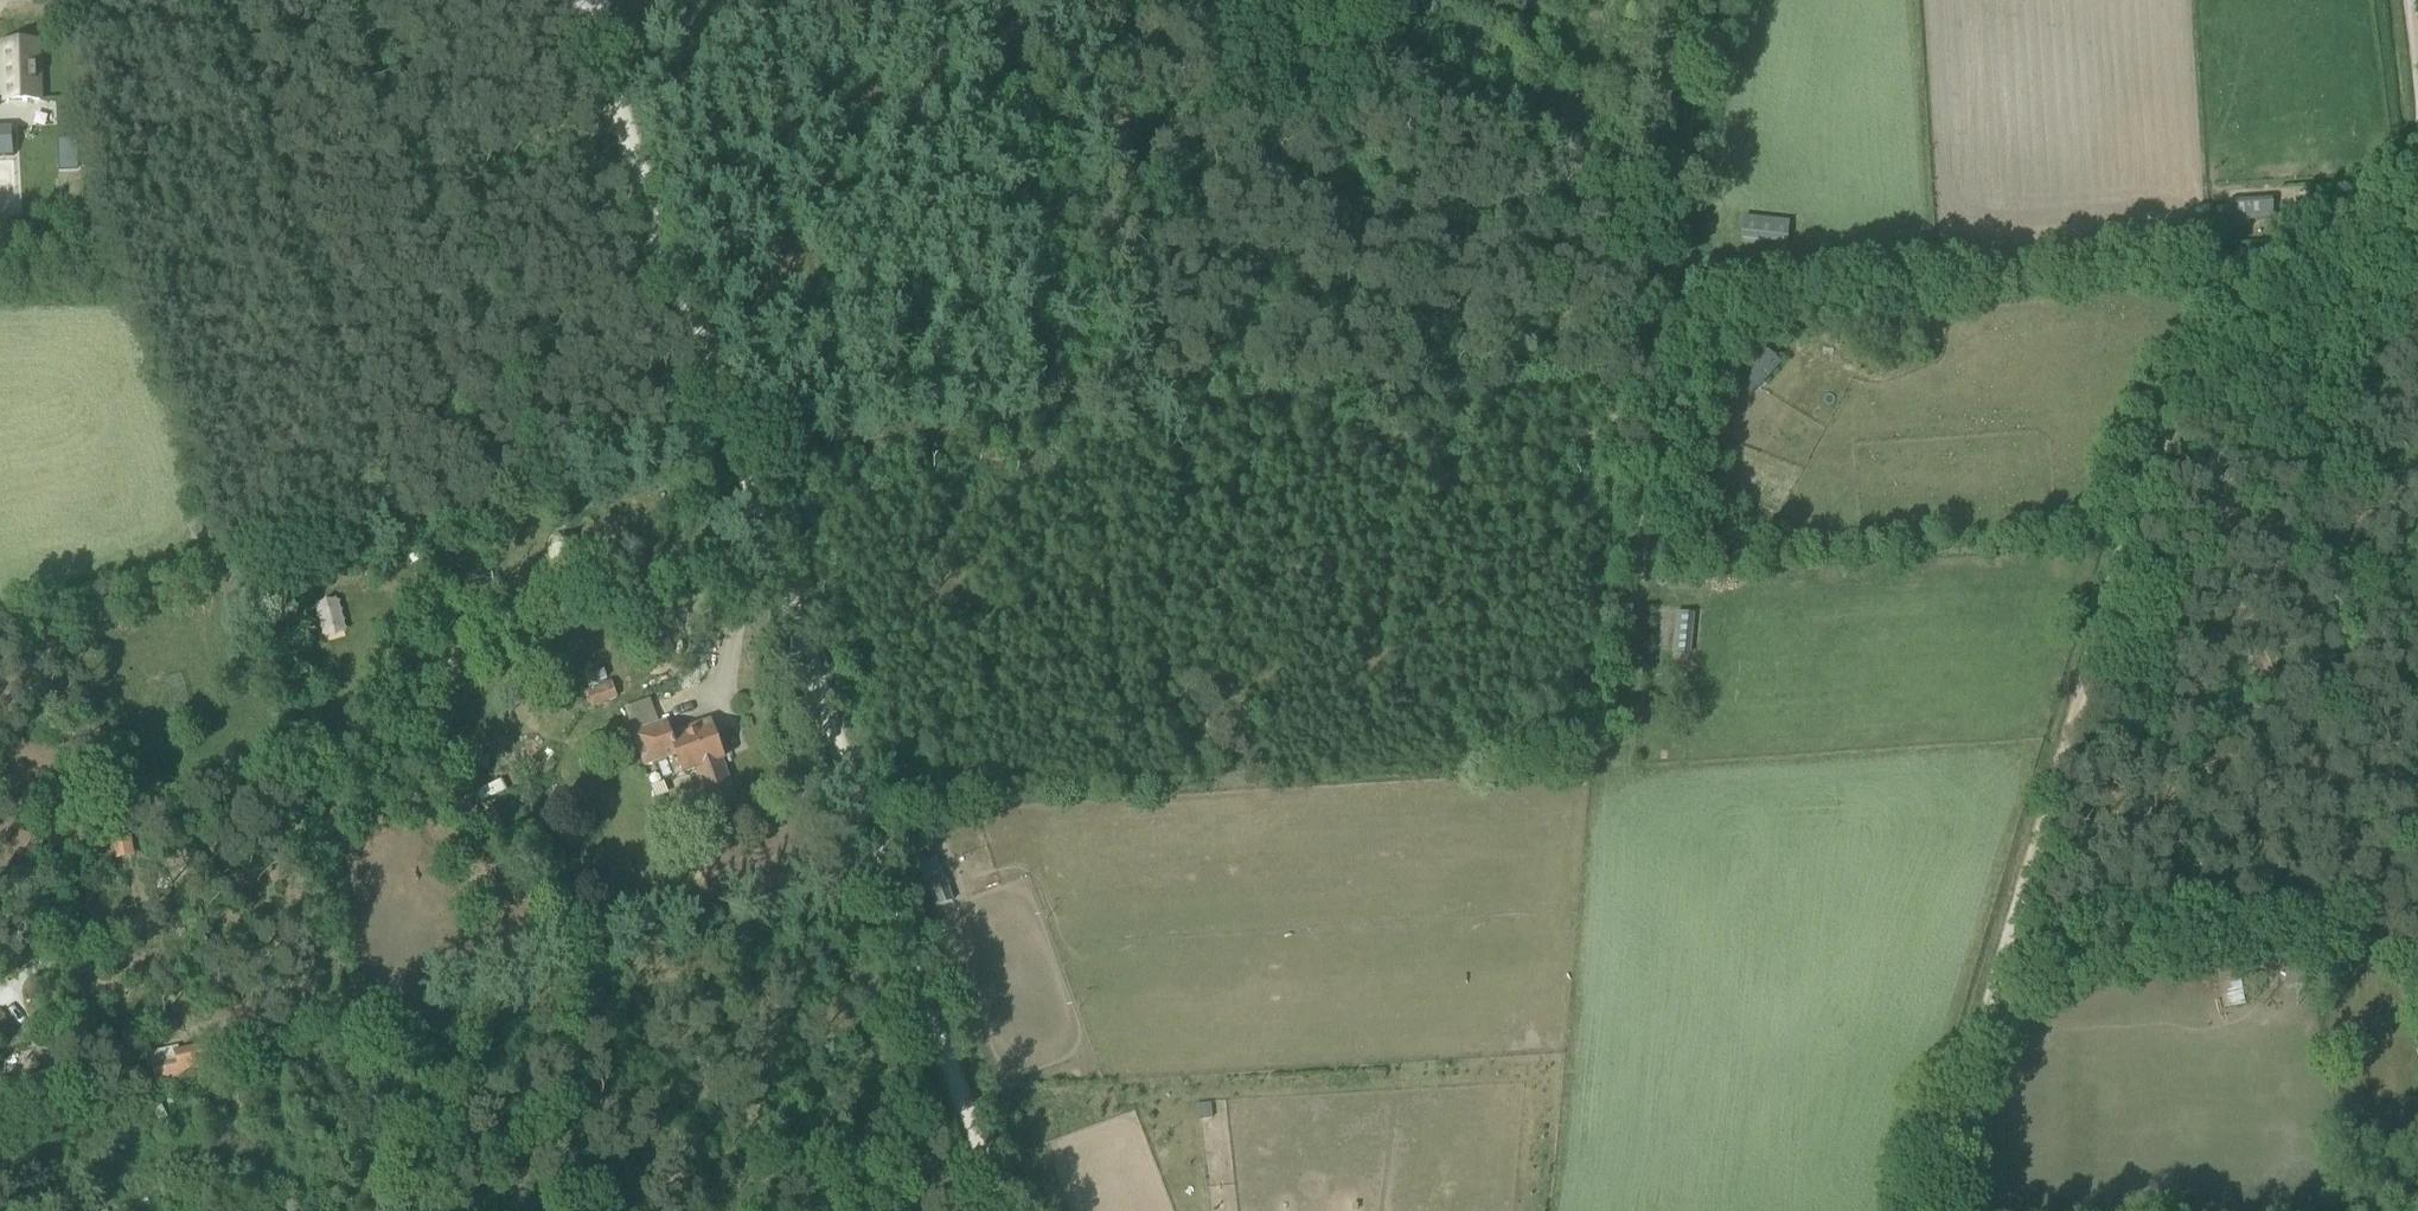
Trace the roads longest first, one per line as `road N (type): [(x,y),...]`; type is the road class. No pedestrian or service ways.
road 1 (residential): [(995,1210),(579,0)]
road 2 (track): [(1917,1210),(2068,670),(2151,437),(2201,366),(2407,202),(2417,166)]
road 3 (track): [(1716,0),(1695,135)]

